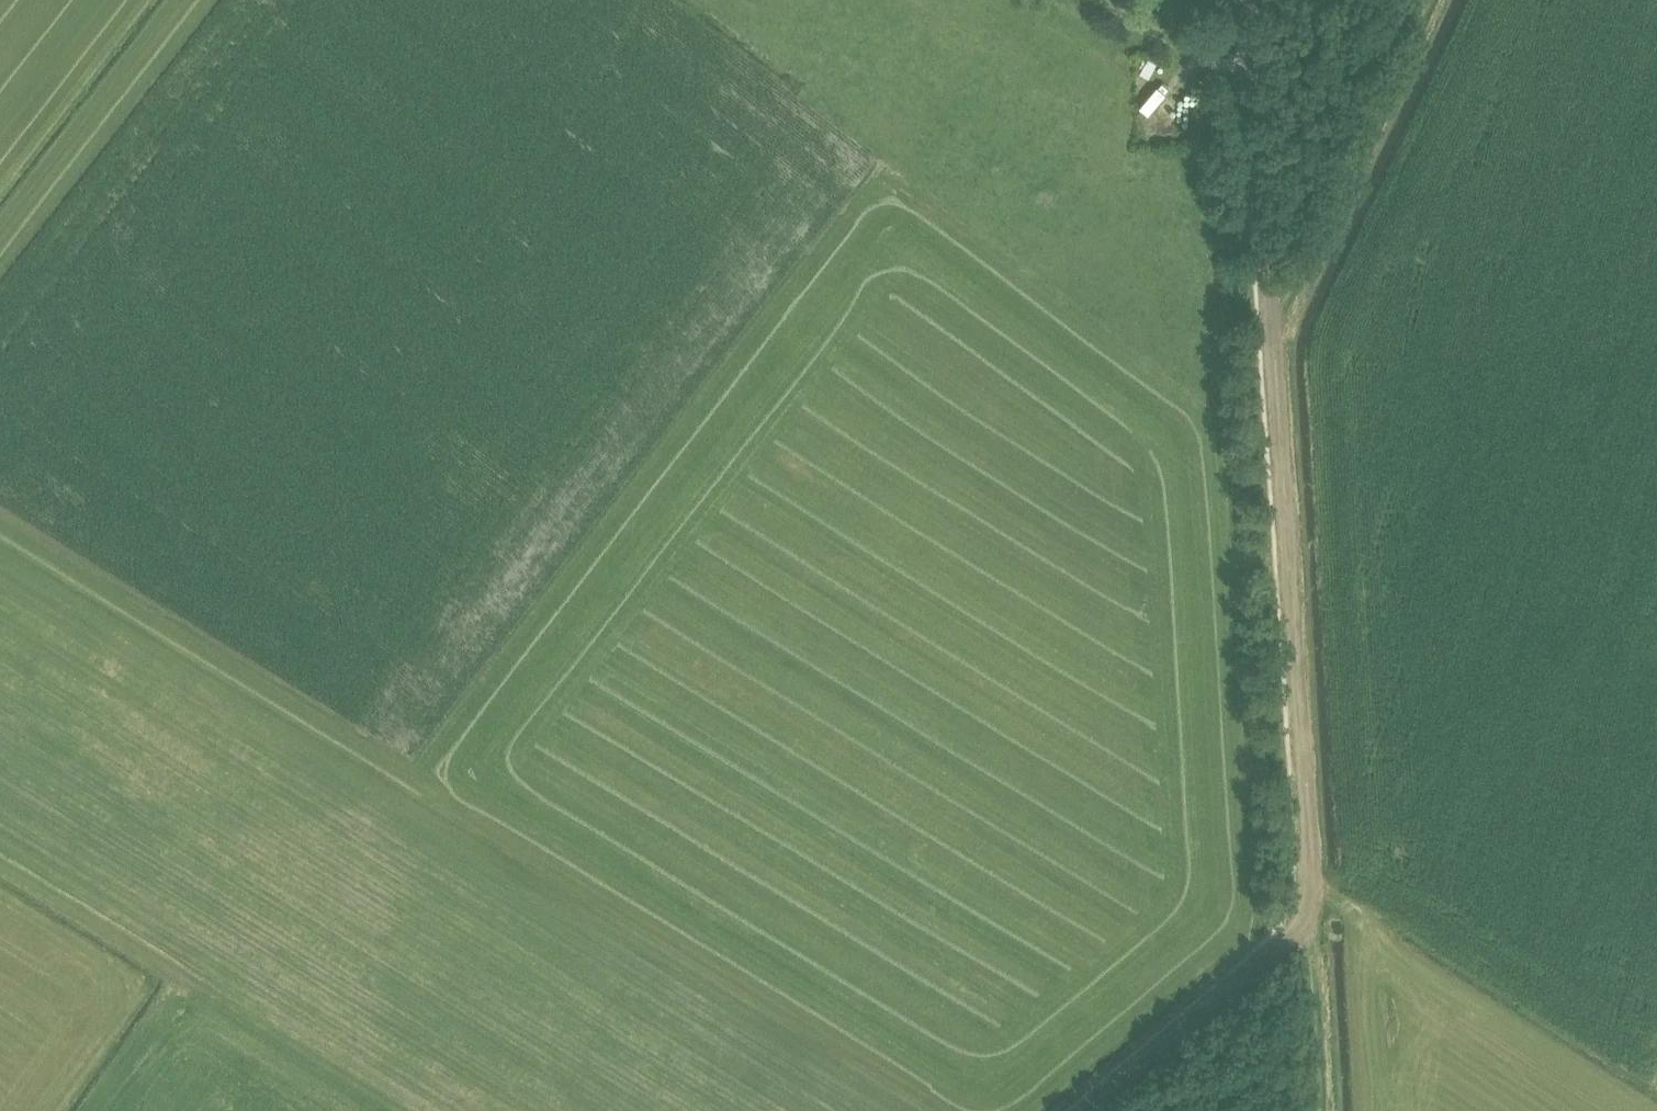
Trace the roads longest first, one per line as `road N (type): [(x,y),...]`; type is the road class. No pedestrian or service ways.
road 1 (track): [(1311,888),(1248,0)]
road 2 (track): [(1077,1110),(1287,935),(1307,910),(1311,888)]
road 3 (track): [(1323,1110),(1311,888)]

